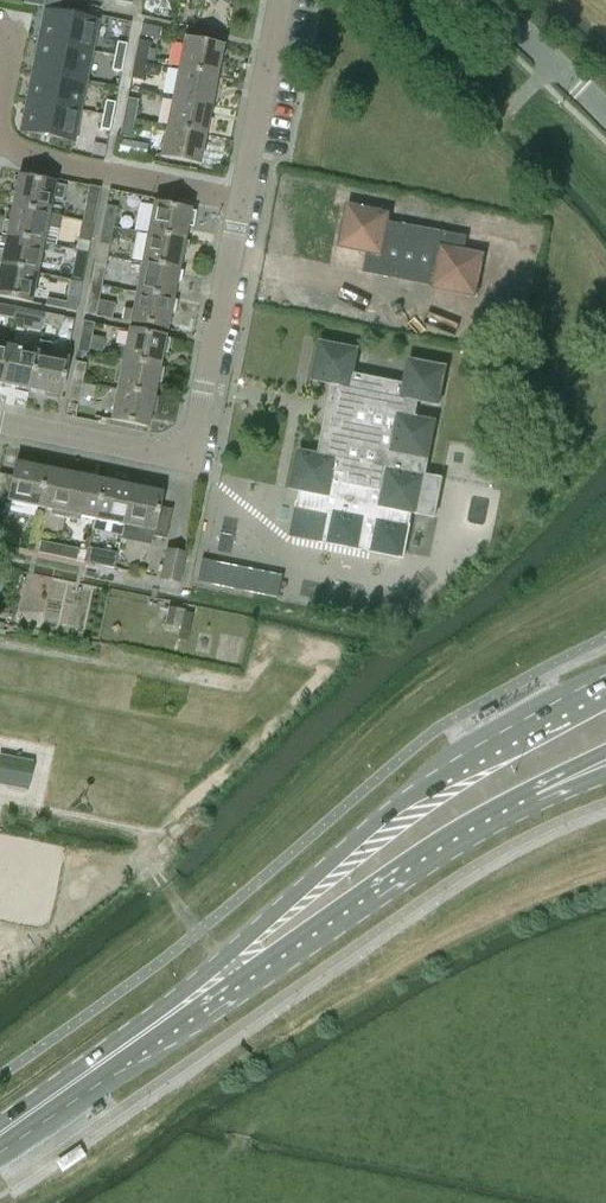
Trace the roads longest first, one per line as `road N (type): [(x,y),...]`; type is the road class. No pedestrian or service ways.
road 1 (primary): [(605,686),(392,810),(181,1006)]
road 2 (primary): [(181,1006),(288,956),(439,849),(596,763)]
road 3 (residential): [(191,463),(242,197)]
road 4 (residential): [(0,140),(27,155),(242,197)]
road 5 (primary): [(0,1133),(181,1006)]
road 6 (residential): [(242,197),(280,0)]
road 7 (residential): [(191,463),(0,423)]
road 8 (tertiary): [(605,114),(486,0)]

